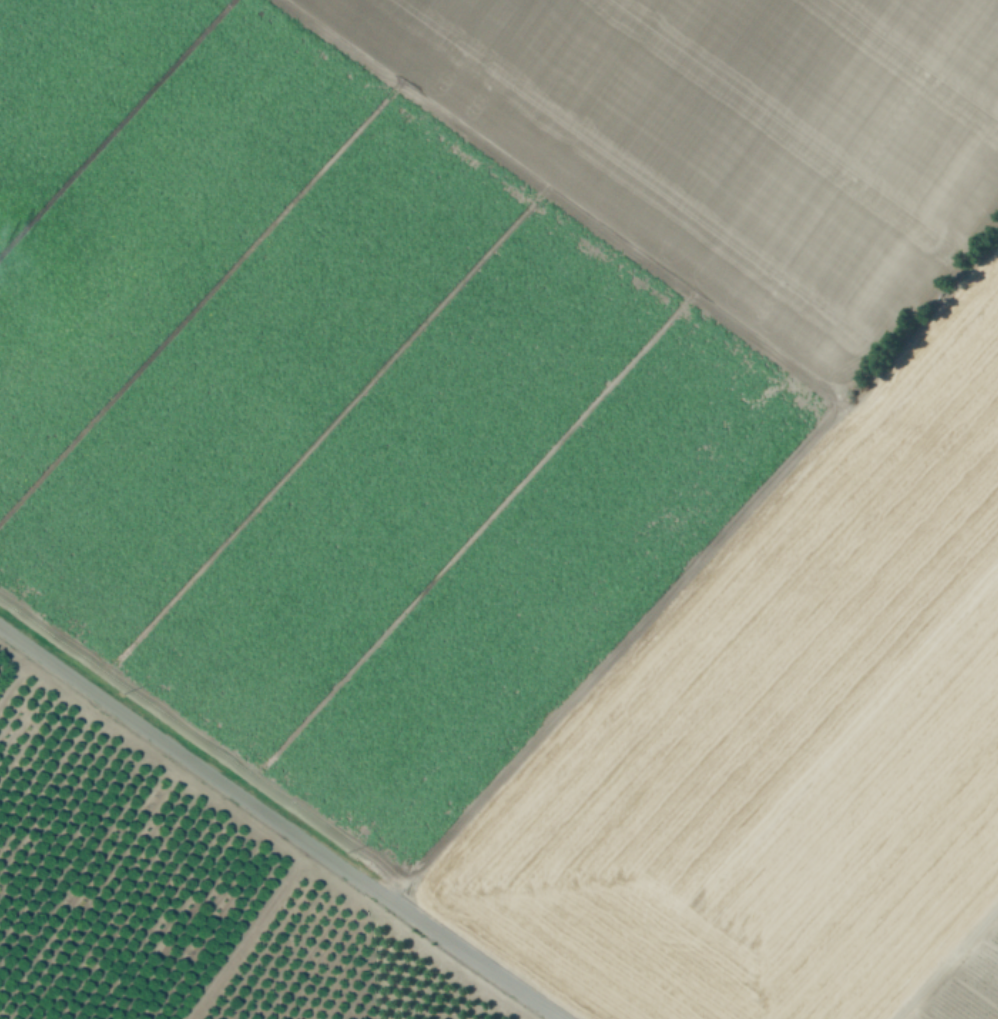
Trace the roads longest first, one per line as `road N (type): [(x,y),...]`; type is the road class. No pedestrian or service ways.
road 1 (residential): [(555,1018),(0,626)]
road 2 (track): [(997,903),(893,1018)]

